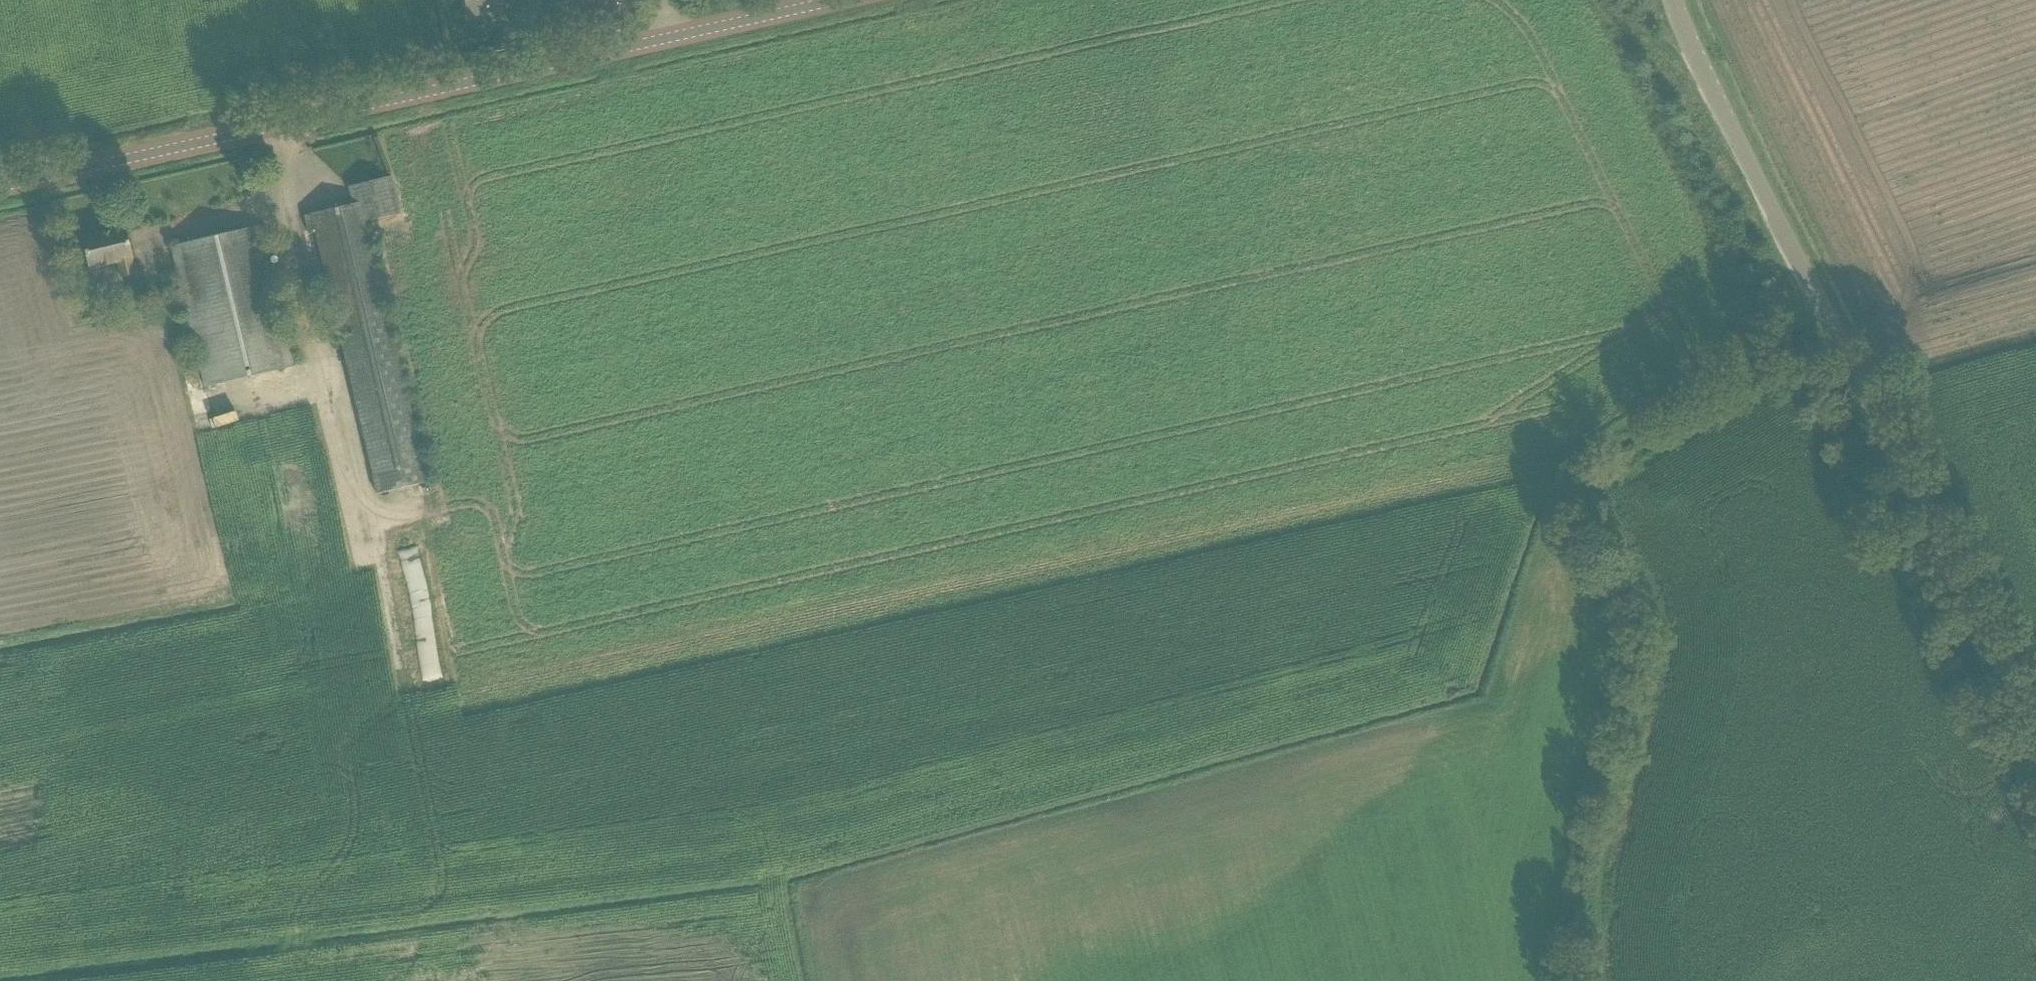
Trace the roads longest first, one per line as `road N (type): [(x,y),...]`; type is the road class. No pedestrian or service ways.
road 1 (track): [(381,542),(410,689),(425,698),(1387,472),(1512,459),(1557,467)]
road 2 (unclassified): [(0,186),(833,0)]
road 3 (unclassified): [(2035,703),(1700,60)]

